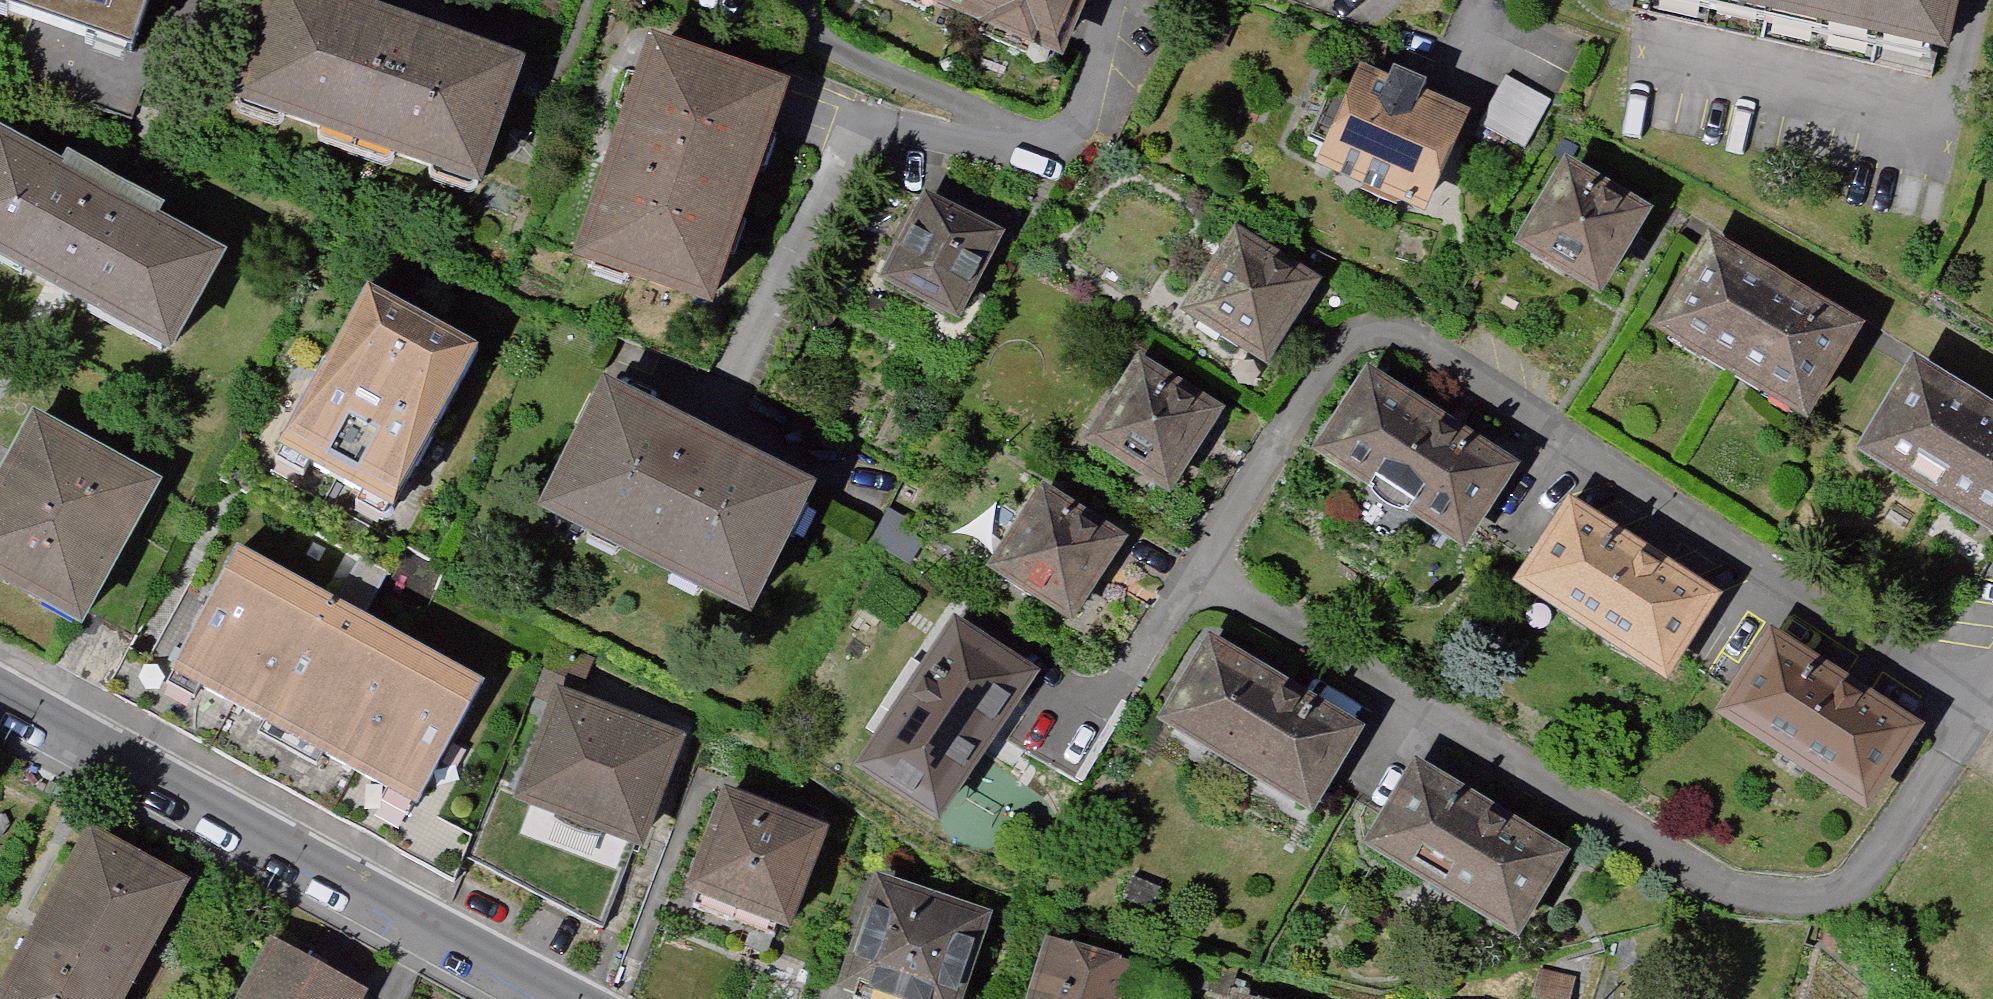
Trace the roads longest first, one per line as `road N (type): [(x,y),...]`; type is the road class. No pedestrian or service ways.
road 1 (residential): [(1203,580),(1350,350),(1372,338),(1408,343),(1984,705)]
road 2 (residential): [(1984,705),(1874,871),(1833,901),(1730,891),(1203,580)]
road 3 (residential): [(0,685),(575,998)]
road 4 (residential): [(1203,580),(1115,713)]

